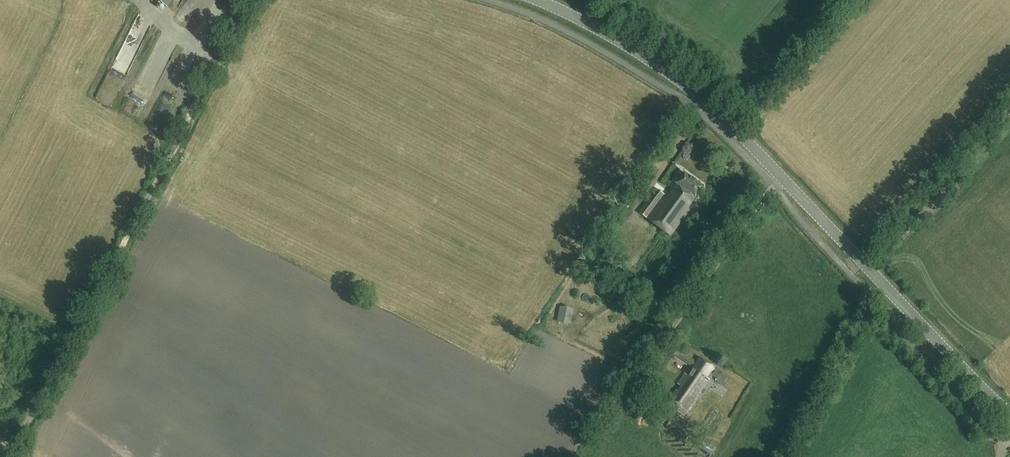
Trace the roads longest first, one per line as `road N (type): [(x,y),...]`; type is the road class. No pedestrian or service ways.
road 1 (secondary): [(1009,413),(708,103),(596,28),(538,0)]

